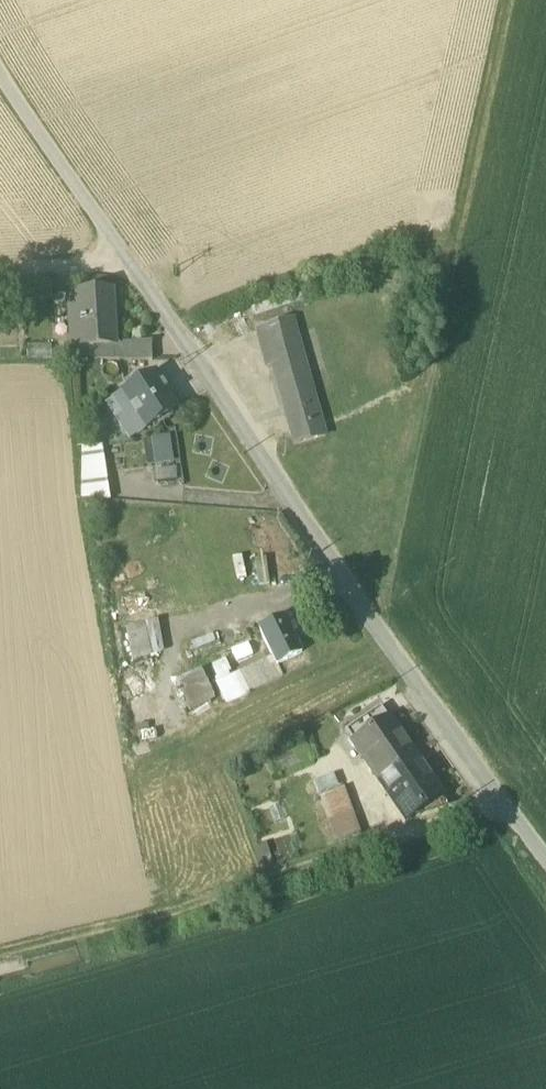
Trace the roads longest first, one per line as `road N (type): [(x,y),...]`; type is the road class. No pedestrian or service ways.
road 1 (unclassified): [(545,864),(0,72)]
road 2 (track): [(0,962),(168,920),(500,803)]
road 3 (track): [(0,267),(127,260)]

